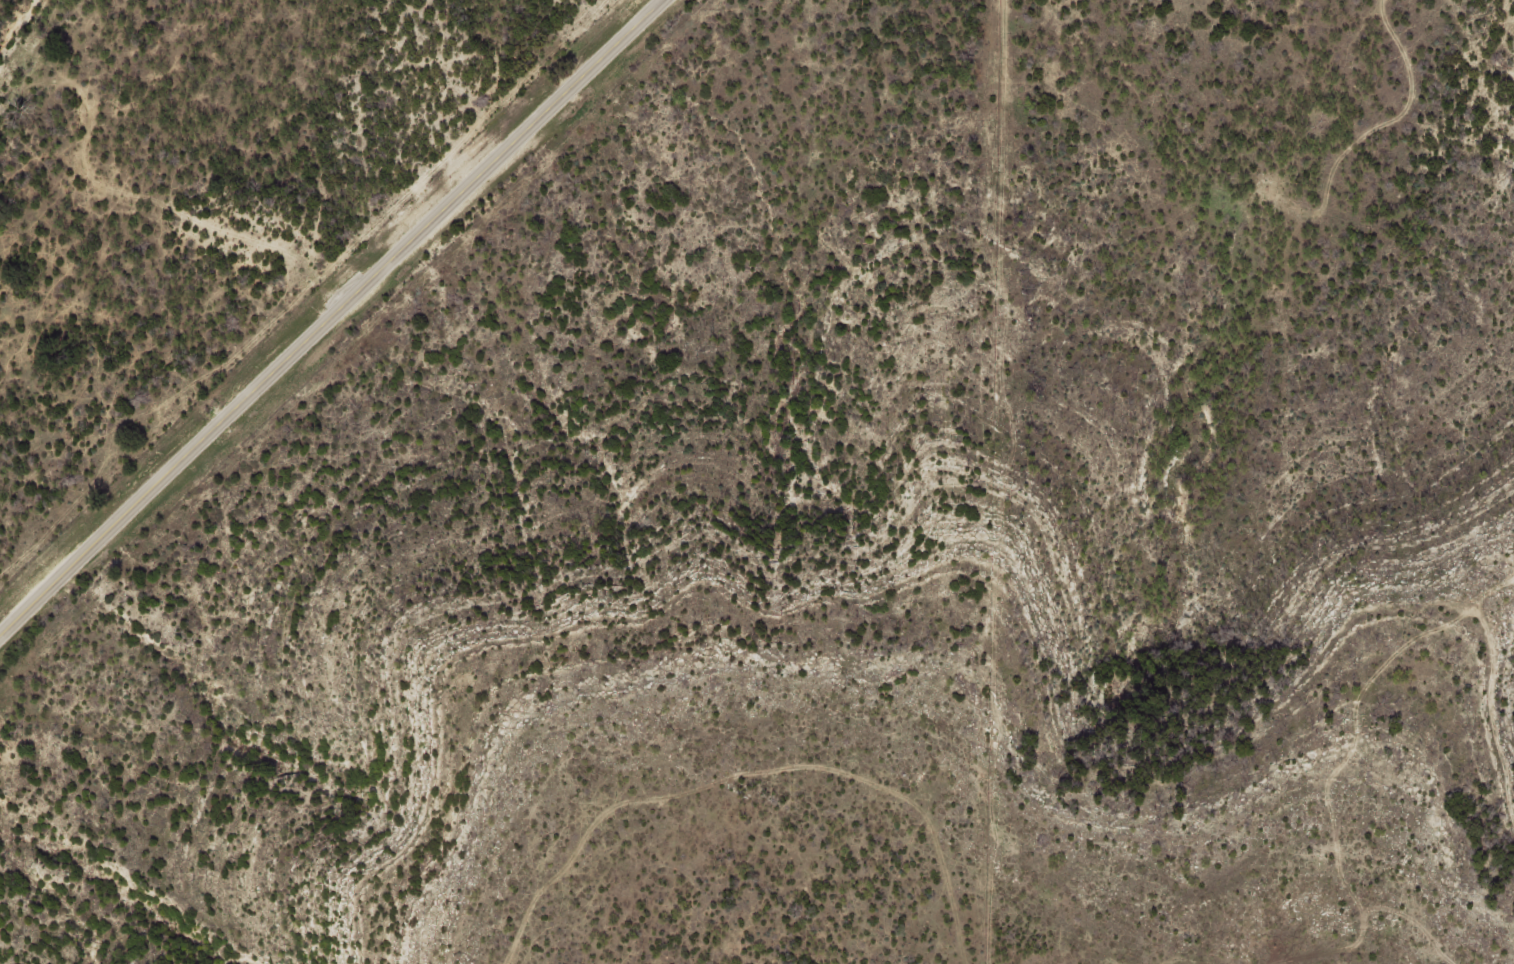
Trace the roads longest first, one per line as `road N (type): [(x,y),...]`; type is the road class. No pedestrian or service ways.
road 1 (tertiary): [(0,631),(662,0)]

